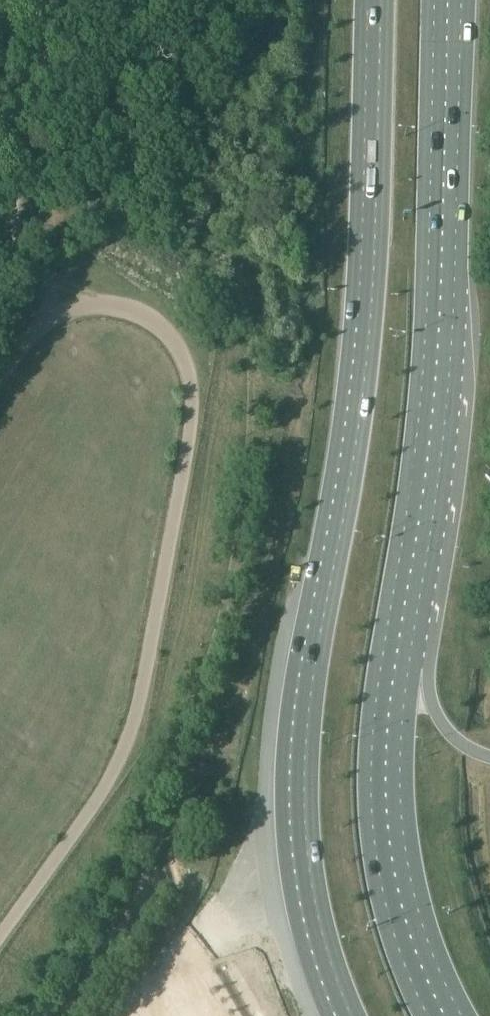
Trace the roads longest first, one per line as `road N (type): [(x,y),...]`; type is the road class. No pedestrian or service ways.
road 1 (primary): [(445,1015),(398,891),(385,768),(438,378),(460,0)]
road 2 (primary): [(374,0),(364,323),(298,758),(301,863),(344,1015)]
road 3 (track): [(6,227),(48,206),(117,220),(167,249),(213,293),(235,340),(226,483),(205,617),(144,891),(204,962),(235,1015)]
road 4 (track): [(0,931),(130,735),(193,412),(185,353),(158,319),(110,302)]
road 5 (track): [(54,0),(7,186),(6,227),(60,280),(72,309)]
road 6 (track): [(76,997),(144,891)]

